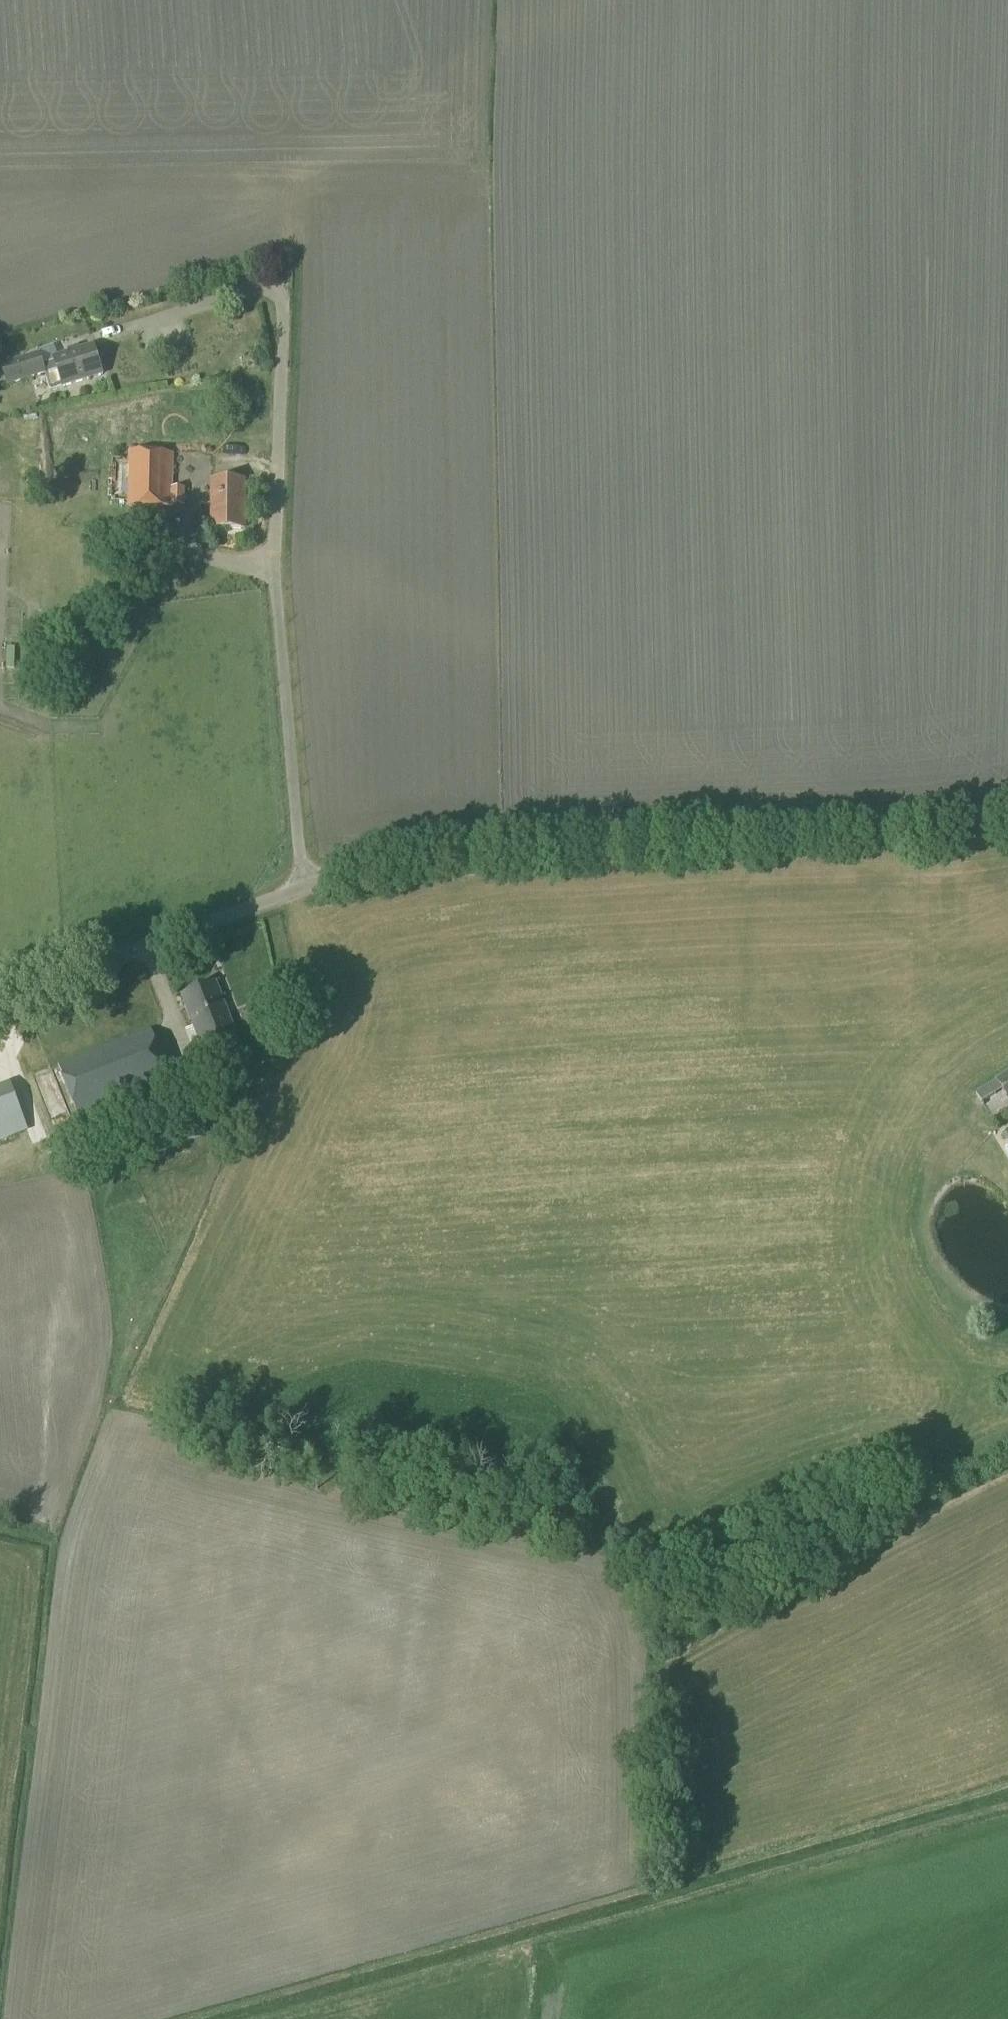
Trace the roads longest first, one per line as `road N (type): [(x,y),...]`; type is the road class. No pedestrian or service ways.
road 1 (unclassified): [(0,1002),(396,863),(459,853),(914,831),(1007,817)]

